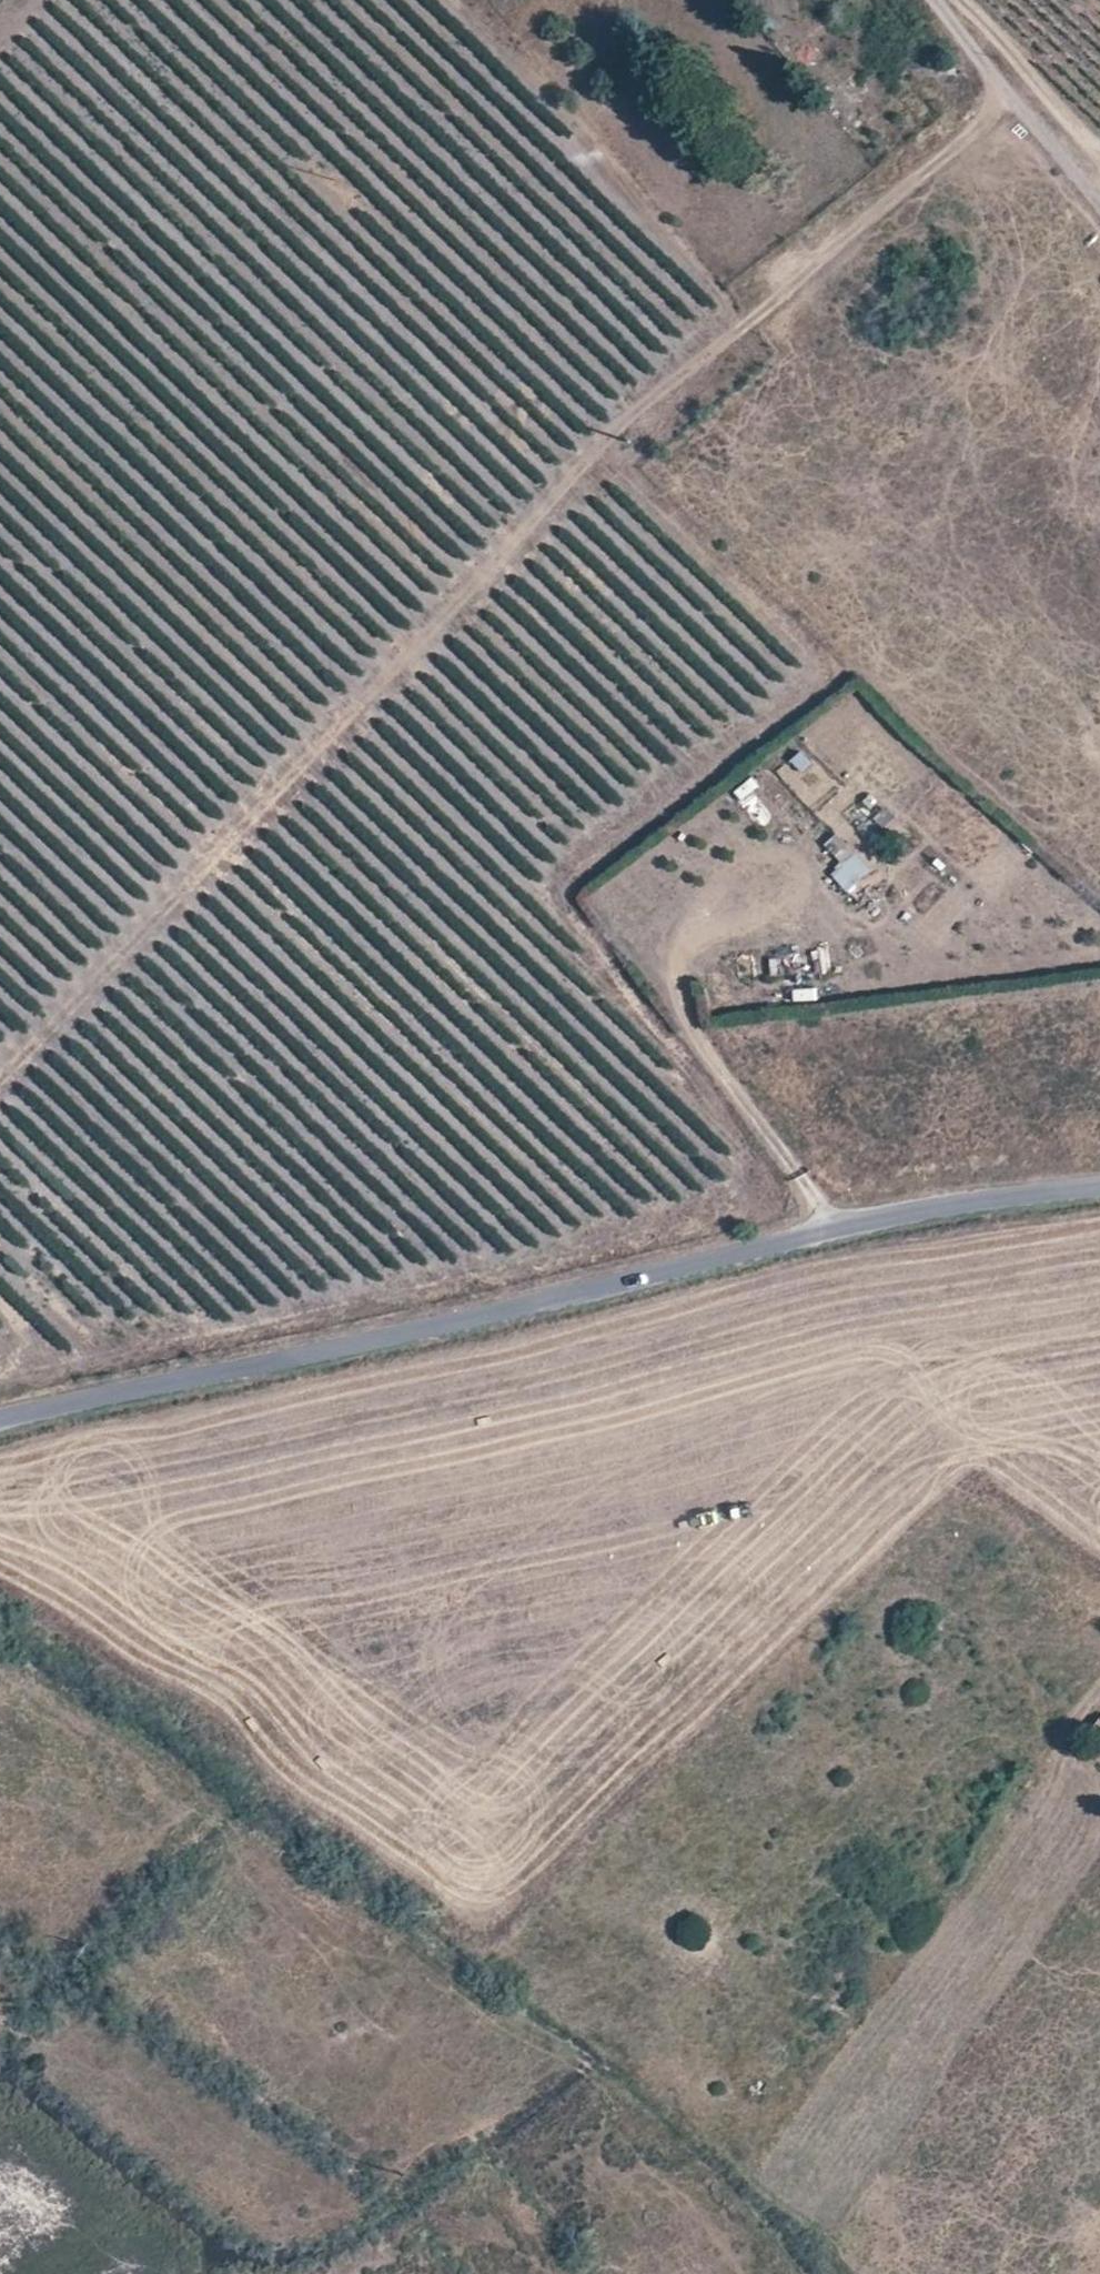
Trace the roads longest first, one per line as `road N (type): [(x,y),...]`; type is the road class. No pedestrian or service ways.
road 1 (unclassified): [(0,1426),(848,1227),(1099,1189)]
road 2 (track): [(940,0),(1099,200)]

